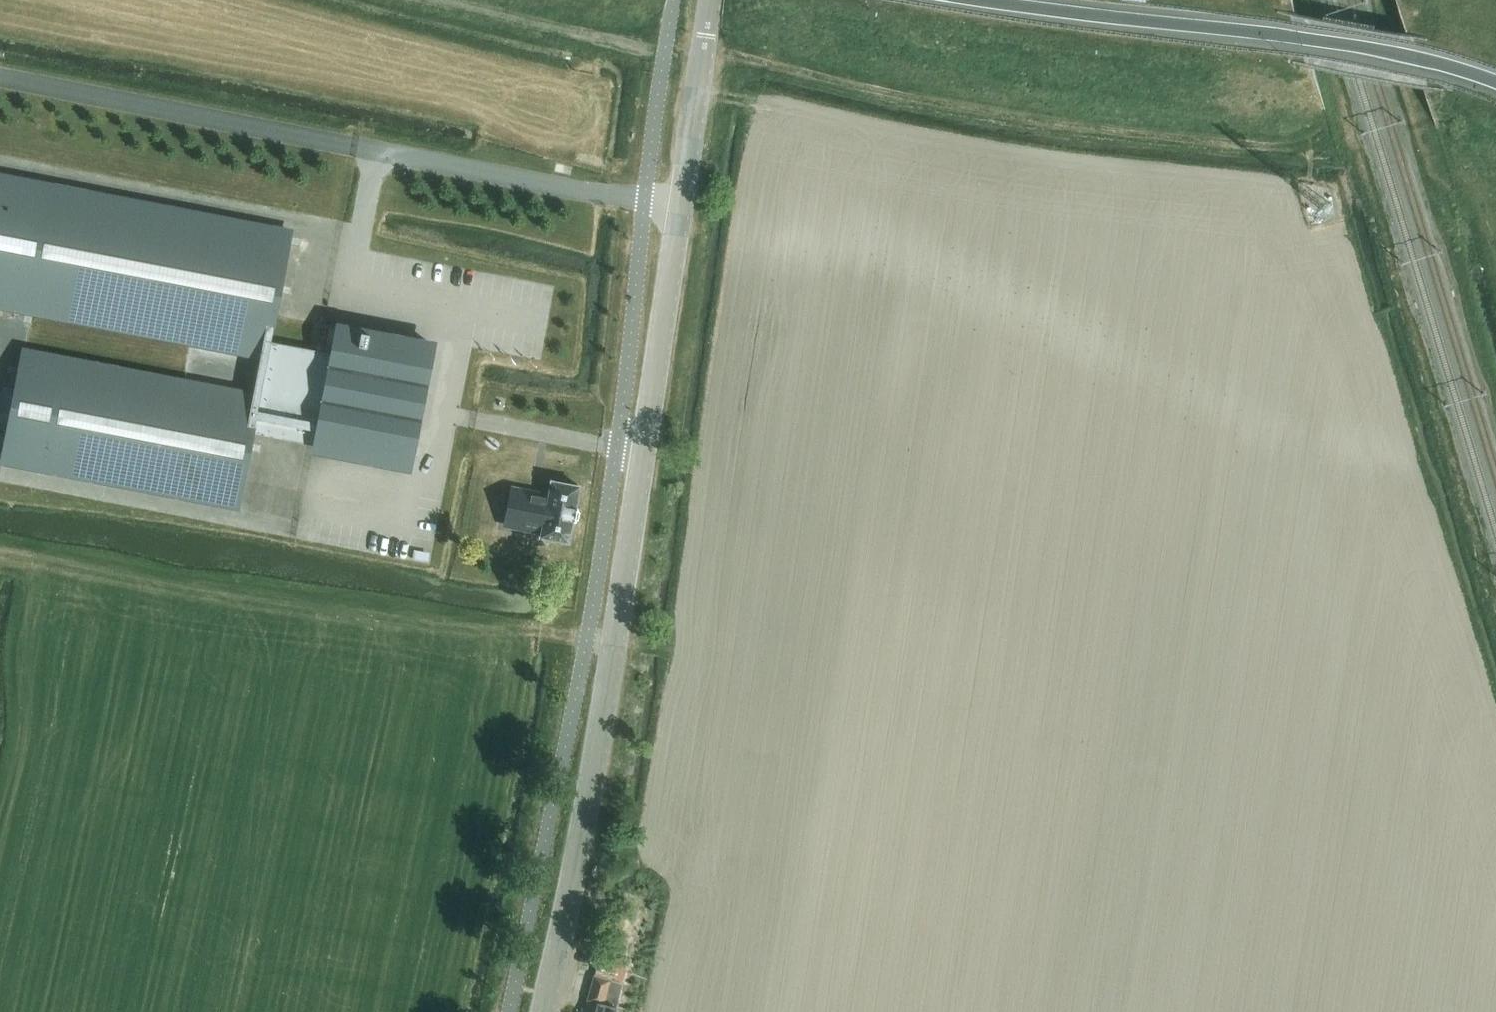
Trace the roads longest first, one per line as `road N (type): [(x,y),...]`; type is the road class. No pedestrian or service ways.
road 1 (tertiary): [(543,1011),(598,744),(711,0)]
road 2 (trunk): [(976,0),(1326,44),(1495,88)]
road 3 (track): [(540,632),(676,648)]

